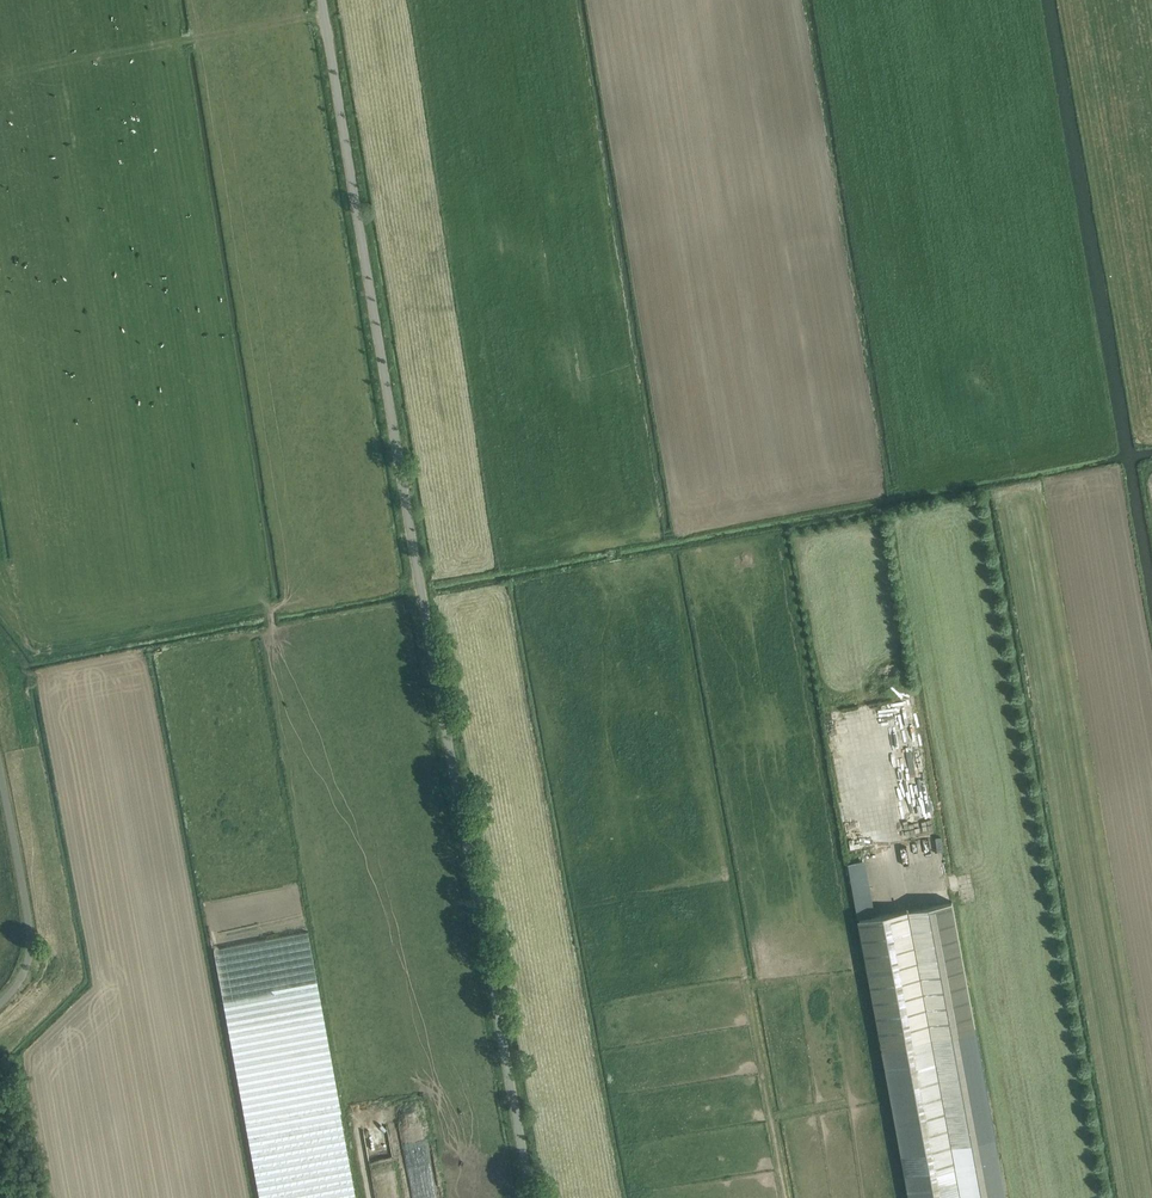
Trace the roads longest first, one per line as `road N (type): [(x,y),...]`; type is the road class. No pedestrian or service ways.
road 1 (unclassified): [(531,1197),(322,0)]
road 2 (unclassified): [(0,1003),(24,972),(30,938),(0,778)]

